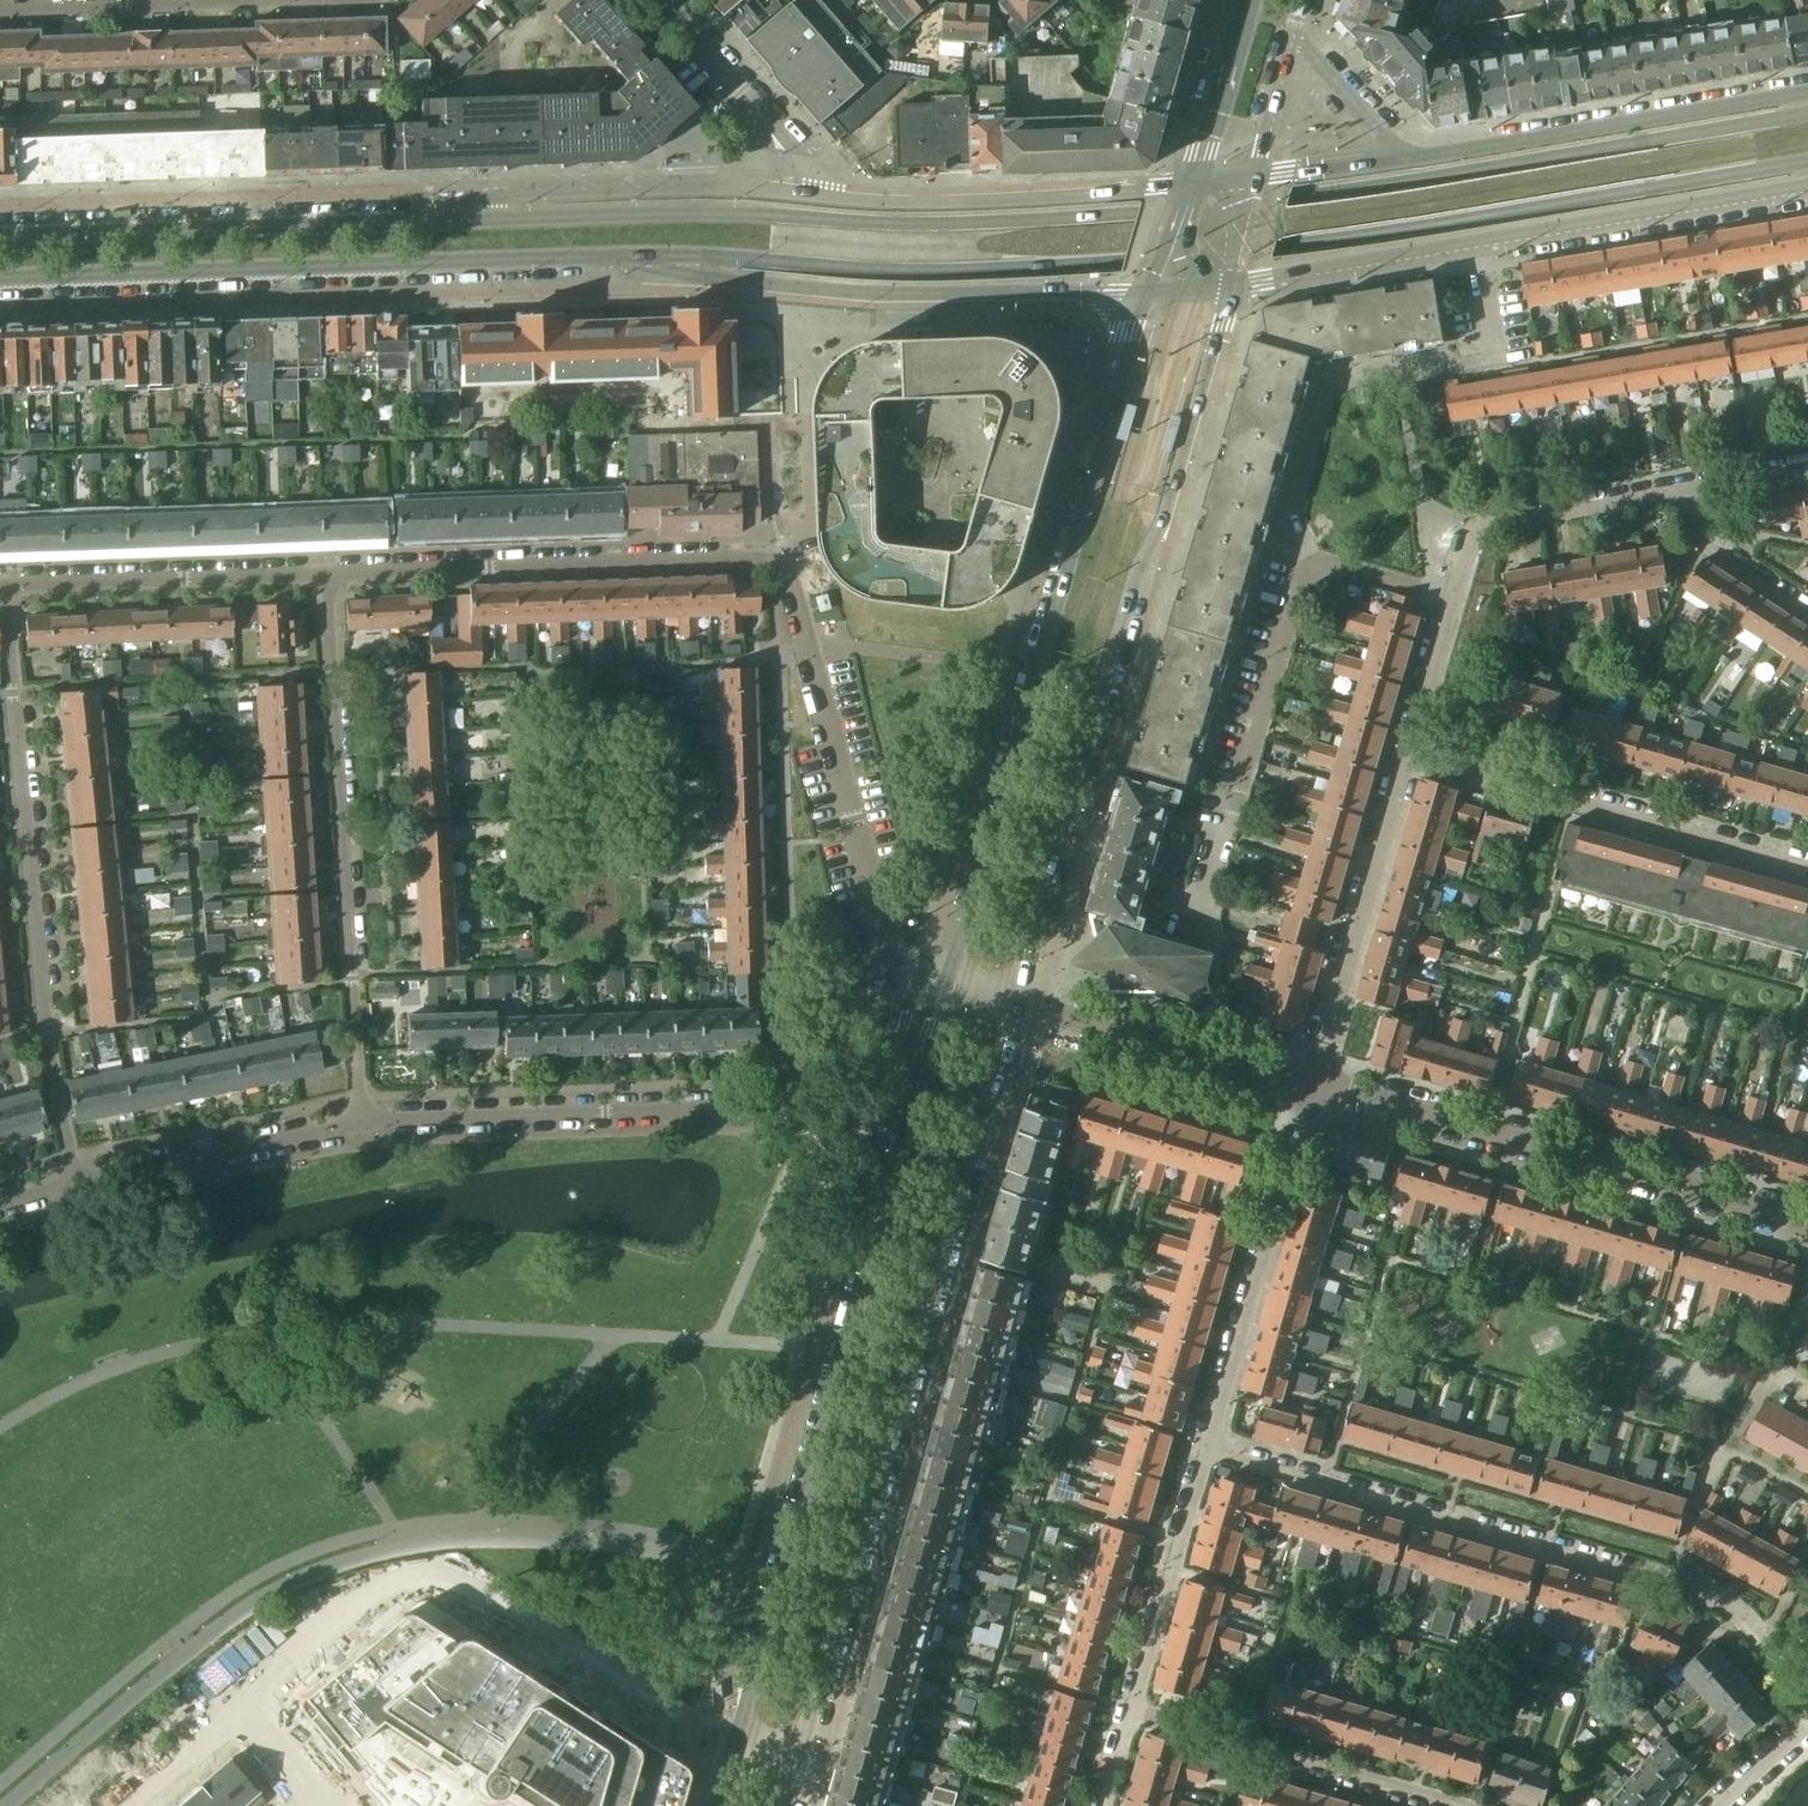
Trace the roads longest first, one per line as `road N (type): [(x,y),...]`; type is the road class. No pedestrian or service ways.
road 1 (primary): [(1807,114),(1395,185),(1141,212),(952,222),(735,212),(448,220)]
road 2 (primary): [(611,258),(915,270),(1163,263),(1807,164)]
road 3 (residential): [(890,960),(780,557),(328,574)]
road 4 (tertiary): [(942,984),(715,1805)]
road 5 (tertiary): [(785,1805),(981,1118),(1011,1049),(1016,1003)]
road 6 (tertiary): [(1016,1003),(1226,287)]
road 7 (tertiary): [(1148,292),(965,934),(942,984)]
road 8 (residential): [(1208,1449),(1704,1595),(1737,1613),(1807,1694)]
road 9 (primary): [(0,279),(611,258)]
road 10 (residential): [(362,1118),(796,1100),(812,1092),(890,960)]
road 11 (residential): [(66,1182),(7,585)]
road 12 (residential): [(1226,287),(1807,191)]
road 13 (residential): [(328,574),(362,1118)]
road 14 (residential): [(611,258),(666,272),(867,292),(1148,292)]
road 15 (residential): [(1807,1227),(1313,1084)]
road 16 (primary): [(448,220),(0,236)]
road 17 (residential): [(1807,862),(1406,755)]
road 18 (residential): [(1807,94),(1398,162)]
road 19 (residential): [(1313,1084),(1208,1449)]
road 20 (residential): [(1194,184),(1013,202),(846,198)]
road 21 (residential): [(1465,1805),(1135,1710)]
road 22 (residential): [(1313,1084),(1406,755)]
road 23 (residential): [(328,574),(7,585)]
road 24 (residential): [(1313,1084),(1016,1003)]
road 25 (residential): [(66,1182),(362,1118)]
road 26 (residential): [(741,190),(507,195),(448,220)]
road 27 (residential): [(1452,600),(1470,542),(1483,526),(1693,489)]
road 28 (residential): [(1208,1449),(1135,1710)]
road 29 (residential): [(216,0),(0,7)]
road 30 (tertiary): [(1249,0),(1194,184)]
road 31 (residential): [(1693,489),(1711,550),(1807,613)]
road 32 (residential): [(1398,162),(1293,29)]
road 33 (residential): [(1406,755),(1452,600)]
road 34 (residential): [(767,116),(664,0)]
road 35 (tertiary): [(1251,177),(1293,29)]
road 36 (residential): [(1398,162),(1251,177)]
road 37 (residential): [(1452,600),(1314,560)]

